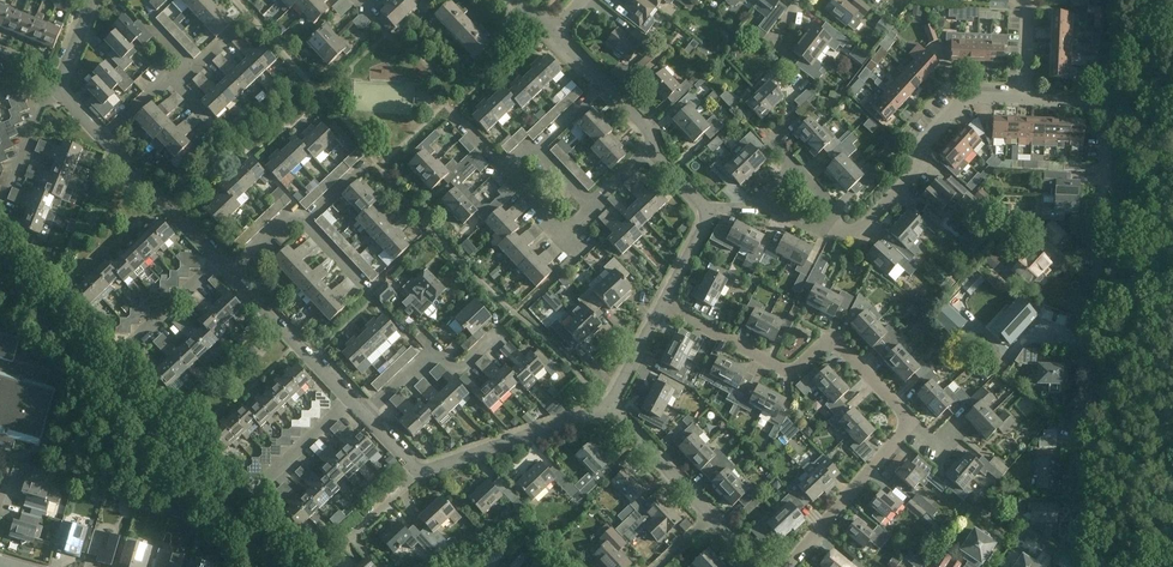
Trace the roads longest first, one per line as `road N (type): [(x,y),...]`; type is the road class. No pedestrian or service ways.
road 1 (residential): [(1080,566),(1106,102),(1020,97)]
road 2 (residential): [(788,566),(901,429),(899,409),(831,339),(780,371),(663,302)]
road 3 (unclassified): [(278,566),(0,272)]
road 4 (residential): [(609,405),(418,471)]
road 5 (residential): [(227,272),(294,209),(305,221),(361,166)]
road 6 (residential): [(350,400),(227,272)]
road 7 (residential): [(364,414),(429,352),(463,363),(498,326)]
road 8 (residential): [(215,259),(102,140)]
road 9 (residential): [(649,146),(645,129),(552,32)]
road 10 (residential): [(707,514),(609,405)]
road 11 (residential): [(121,349),(215,259)]
road 12 (residential): [(0,197),(40,96),(57,86)]
road 13 (residential): [(327,561),(418,471)]
road 14 (residential): [(1020,97),(960,100),(921,150)]
road 15 (residential): [(838,230),(879,212),(921,150)]
road 16 (residential): [(264,483),(350,400)]

